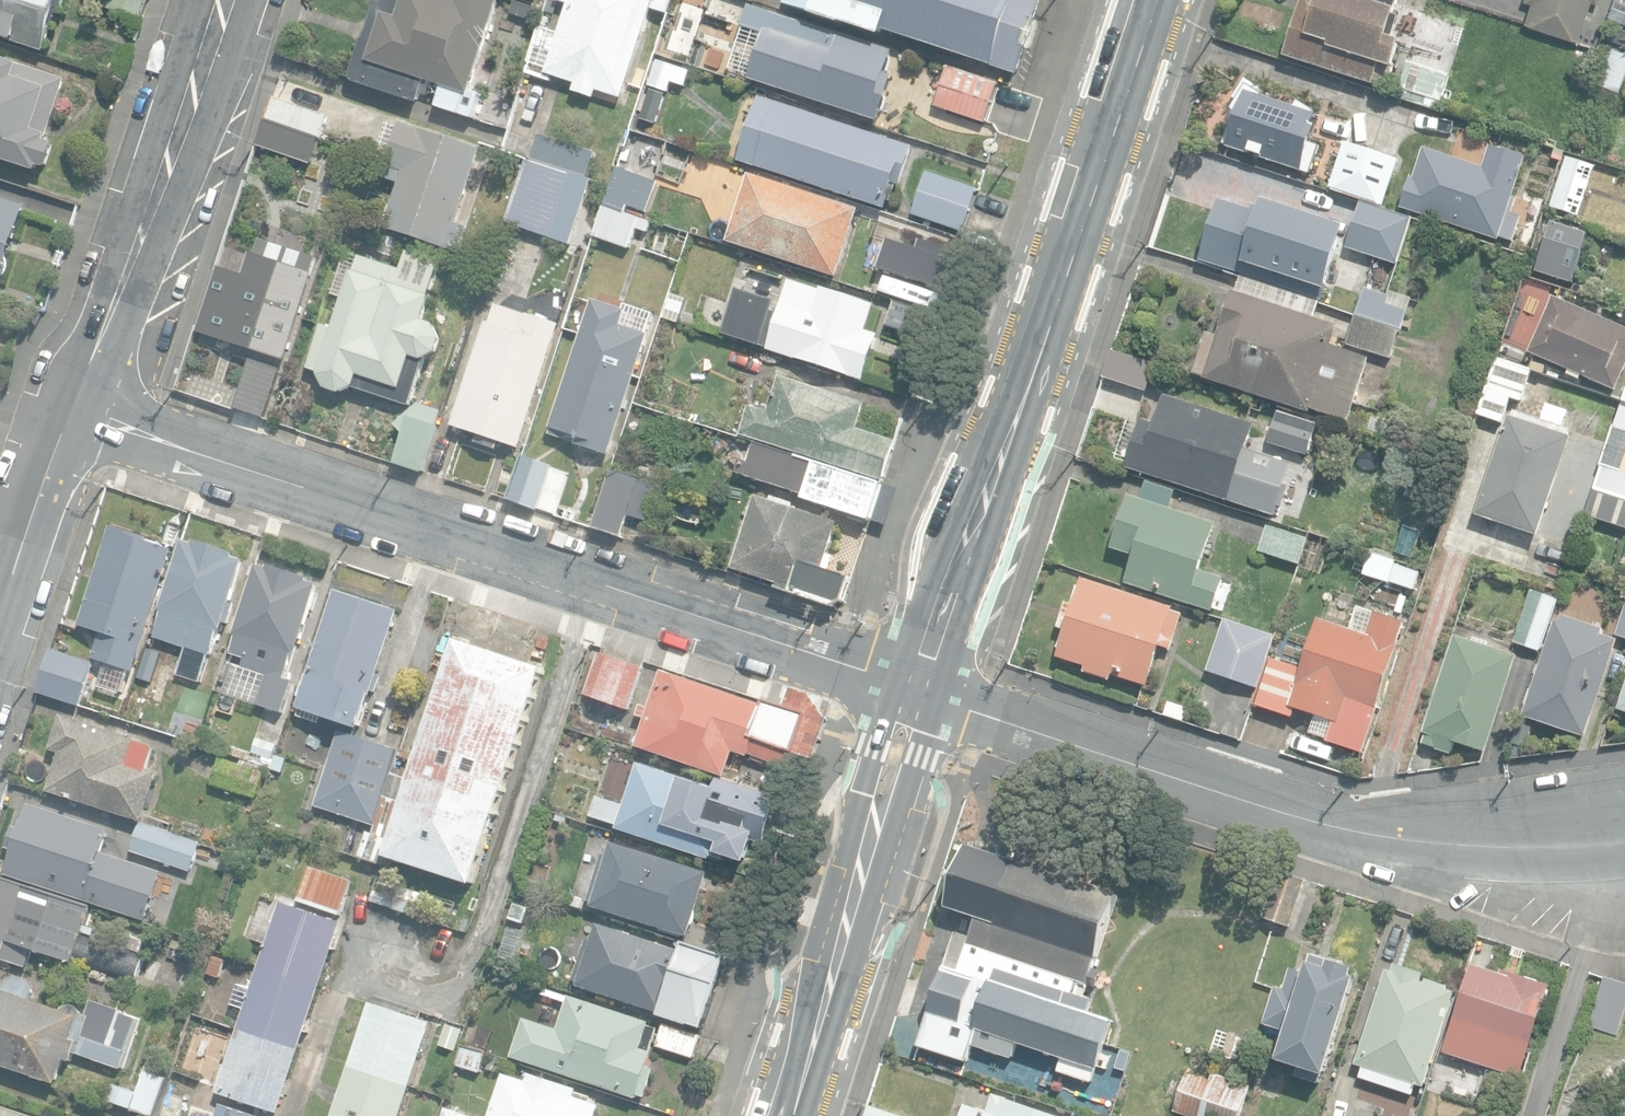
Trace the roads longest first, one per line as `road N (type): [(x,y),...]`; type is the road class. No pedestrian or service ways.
road 1 (tertiary): [(75,411),(924,687)]
road 2 (residential): [(924,687),(1304,817),(1381,834),(1561,846),(1624,839)]
road 3 (secondary): [(1149,0),(924,687)]
road 4 (secondary): [(924,687),(782,1115)]
road 5 (residential): [(75,411),(225,0)]
road 6 (tertiary): [(0,632),(75,411)]

